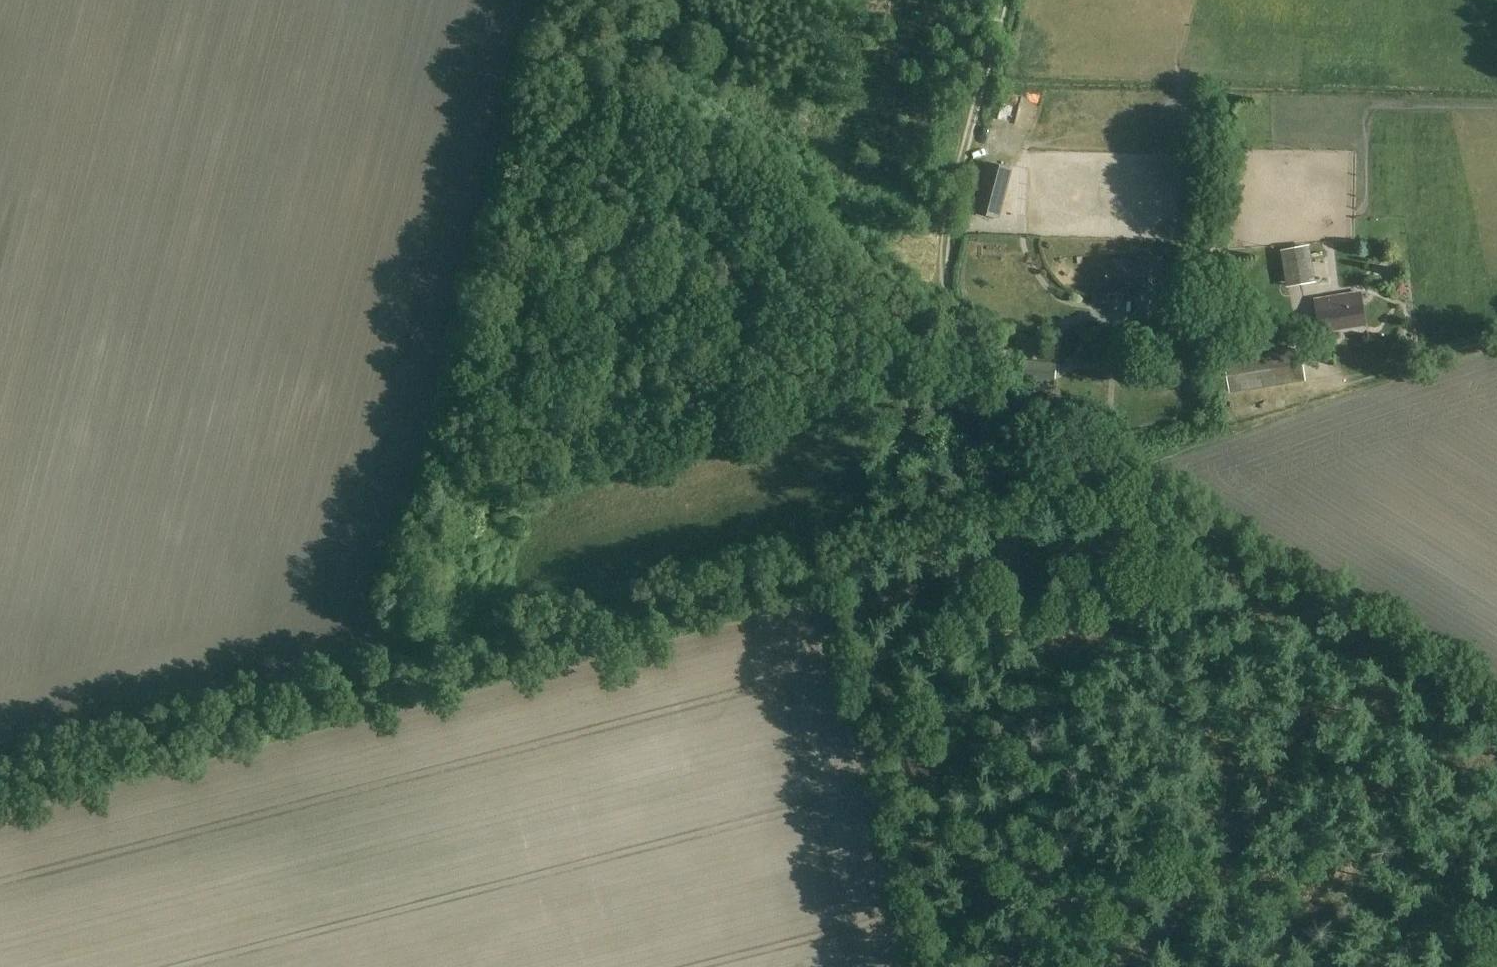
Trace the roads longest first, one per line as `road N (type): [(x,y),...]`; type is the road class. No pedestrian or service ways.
road 1 (track): [(941,273),(1003,0)]
road 2 (track): [(1305,392),(1496,337)]

